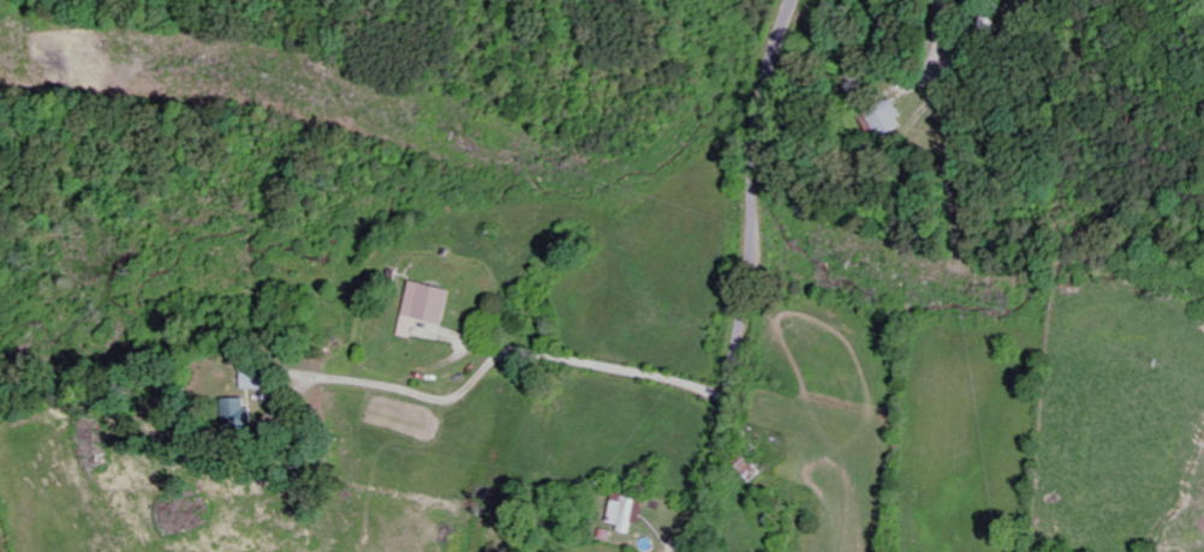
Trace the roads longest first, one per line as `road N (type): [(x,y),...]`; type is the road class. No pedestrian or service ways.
road 1 (residential): [(697,551),(747,276),(752,157),(792,0)]

